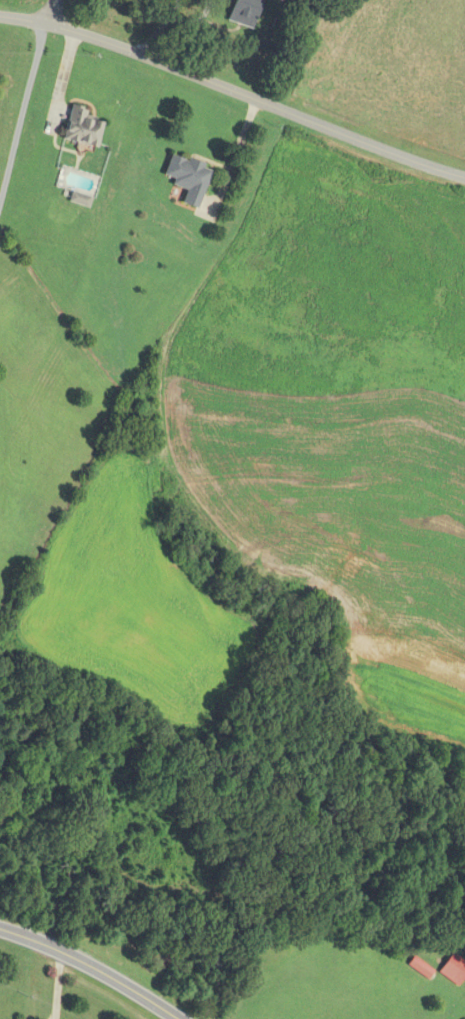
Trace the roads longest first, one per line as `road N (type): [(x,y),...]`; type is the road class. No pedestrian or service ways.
road 1 (residential): [(464,183),(143,60),(43,28),(0,24)]
road 2 (residential): [(0,936),(85,967),(166,1018)]

